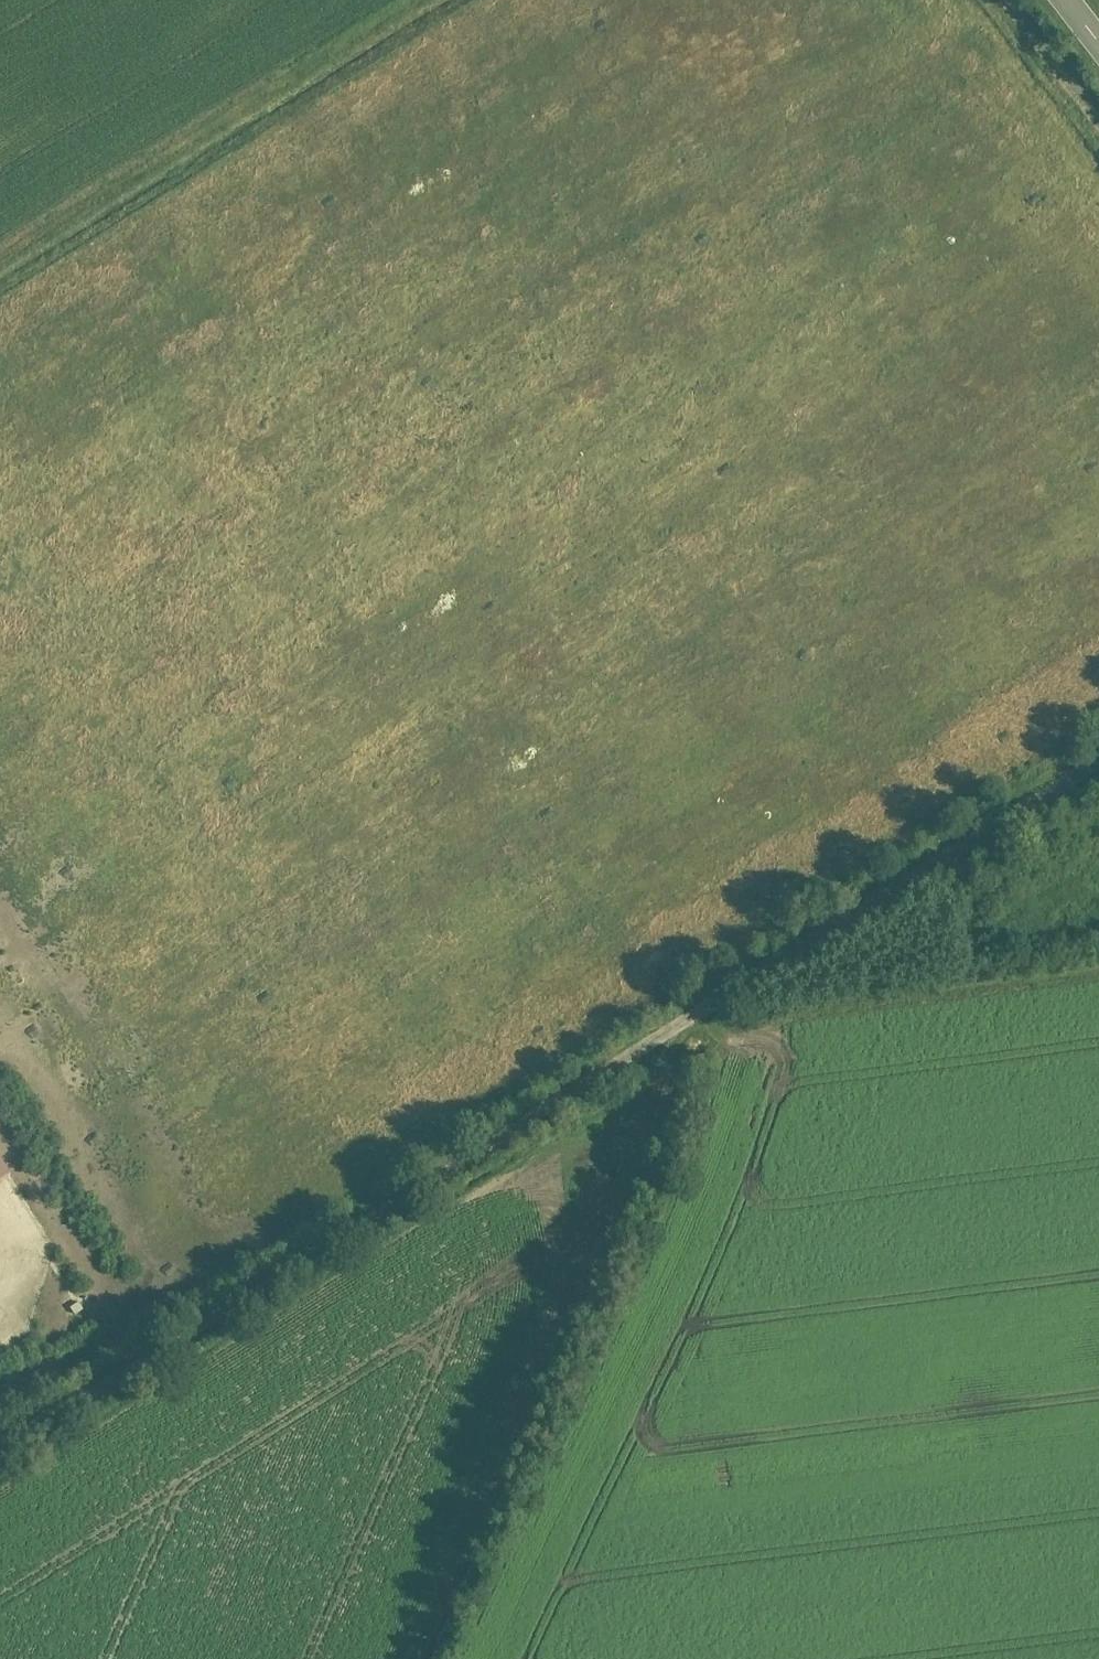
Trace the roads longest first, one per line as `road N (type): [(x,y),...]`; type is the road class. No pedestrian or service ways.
road 1 (track): [(0,1450),(1098,758)]

